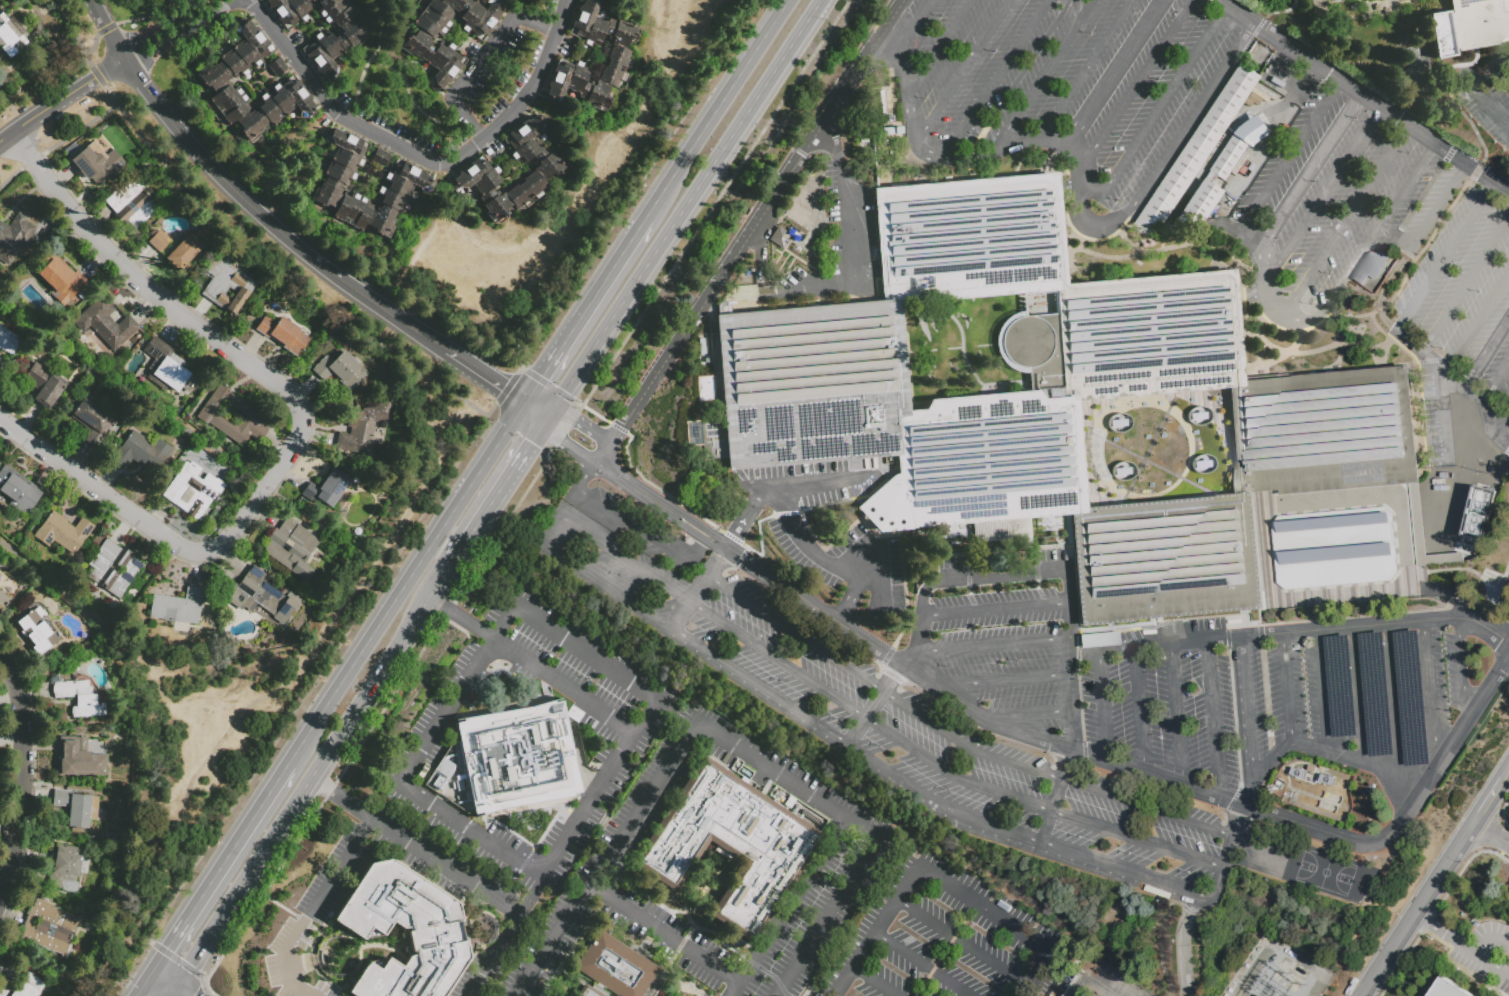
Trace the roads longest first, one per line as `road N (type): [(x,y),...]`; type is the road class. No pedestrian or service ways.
road 1 (residential): [(12,131),(120,267),(299,403),(302,424),(212,547),(184,547),(0,422)]
road 2 (primary): [(171,987),(450,566)]
road 3 (primary): [(550,415),(821,0)]
road 4 (primary): [(521,396),(281,764)]
road 5 (tertiary): [(184,137),(310,258),(446,351)]
road 6 (primary): [(780,0),(639,215)]
road 7 (primary): [(281,764),(147,971)]
road 8 (residential): [(0,659),(18,685),(21,729),(18,822),(0,888)]
road 9 (tertiary): [(1474,821),(1362,995)]
road 10 (tertiary): [(92,0),(184,137)]
road 11 (residential): [(0,141),(124,58)]
road 12 (primary): [(639,215),(571,318)]

